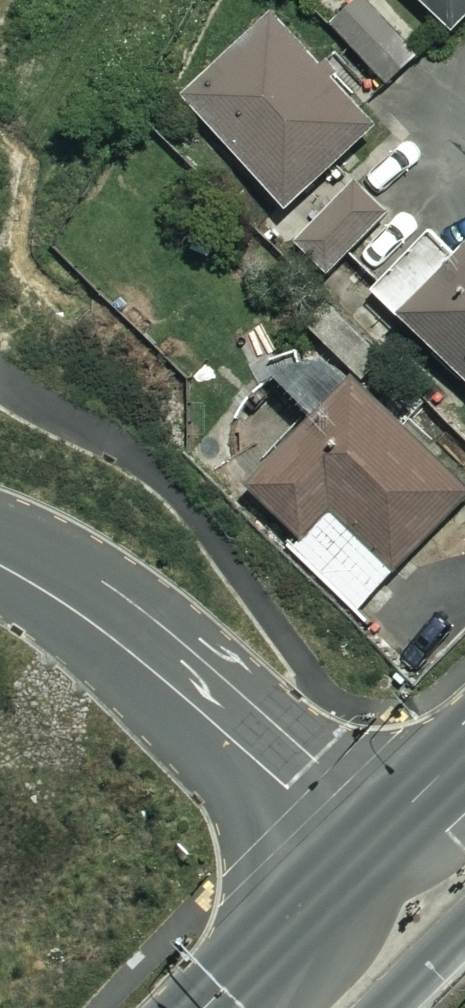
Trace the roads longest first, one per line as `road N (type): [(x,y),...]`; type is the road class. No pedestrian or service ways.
road 1 (residential): [(0,565),(124,646),(287,789),(386,891)]
road 2 (secondary): [(386,891),(264,1007)]

